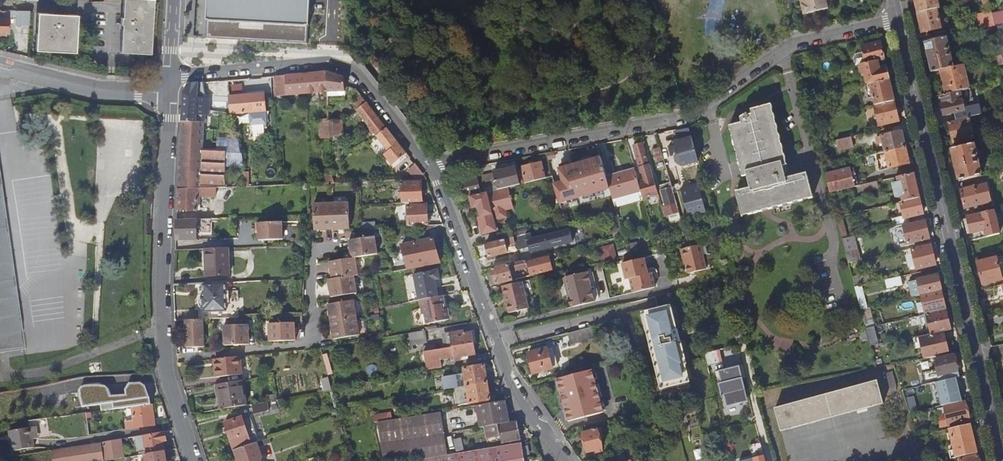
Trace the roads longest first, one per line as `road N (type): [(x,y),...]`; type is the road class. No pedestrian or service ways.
road 1 (residential): [(428,165),(685,117),(793,43),(898,19)]
road 2 (residential): [(898,19),(1002,460)]
road 3 (residential): [(170,93),(166,360),(195,460)]
road 4 (residential): [(428,165),(509,379),(567,460)]
road 5 (residential): [(170,74),(334,62),(363,79),(428,165)]
road 6 (residential): [(170,93),(98,89),(0,66)]

